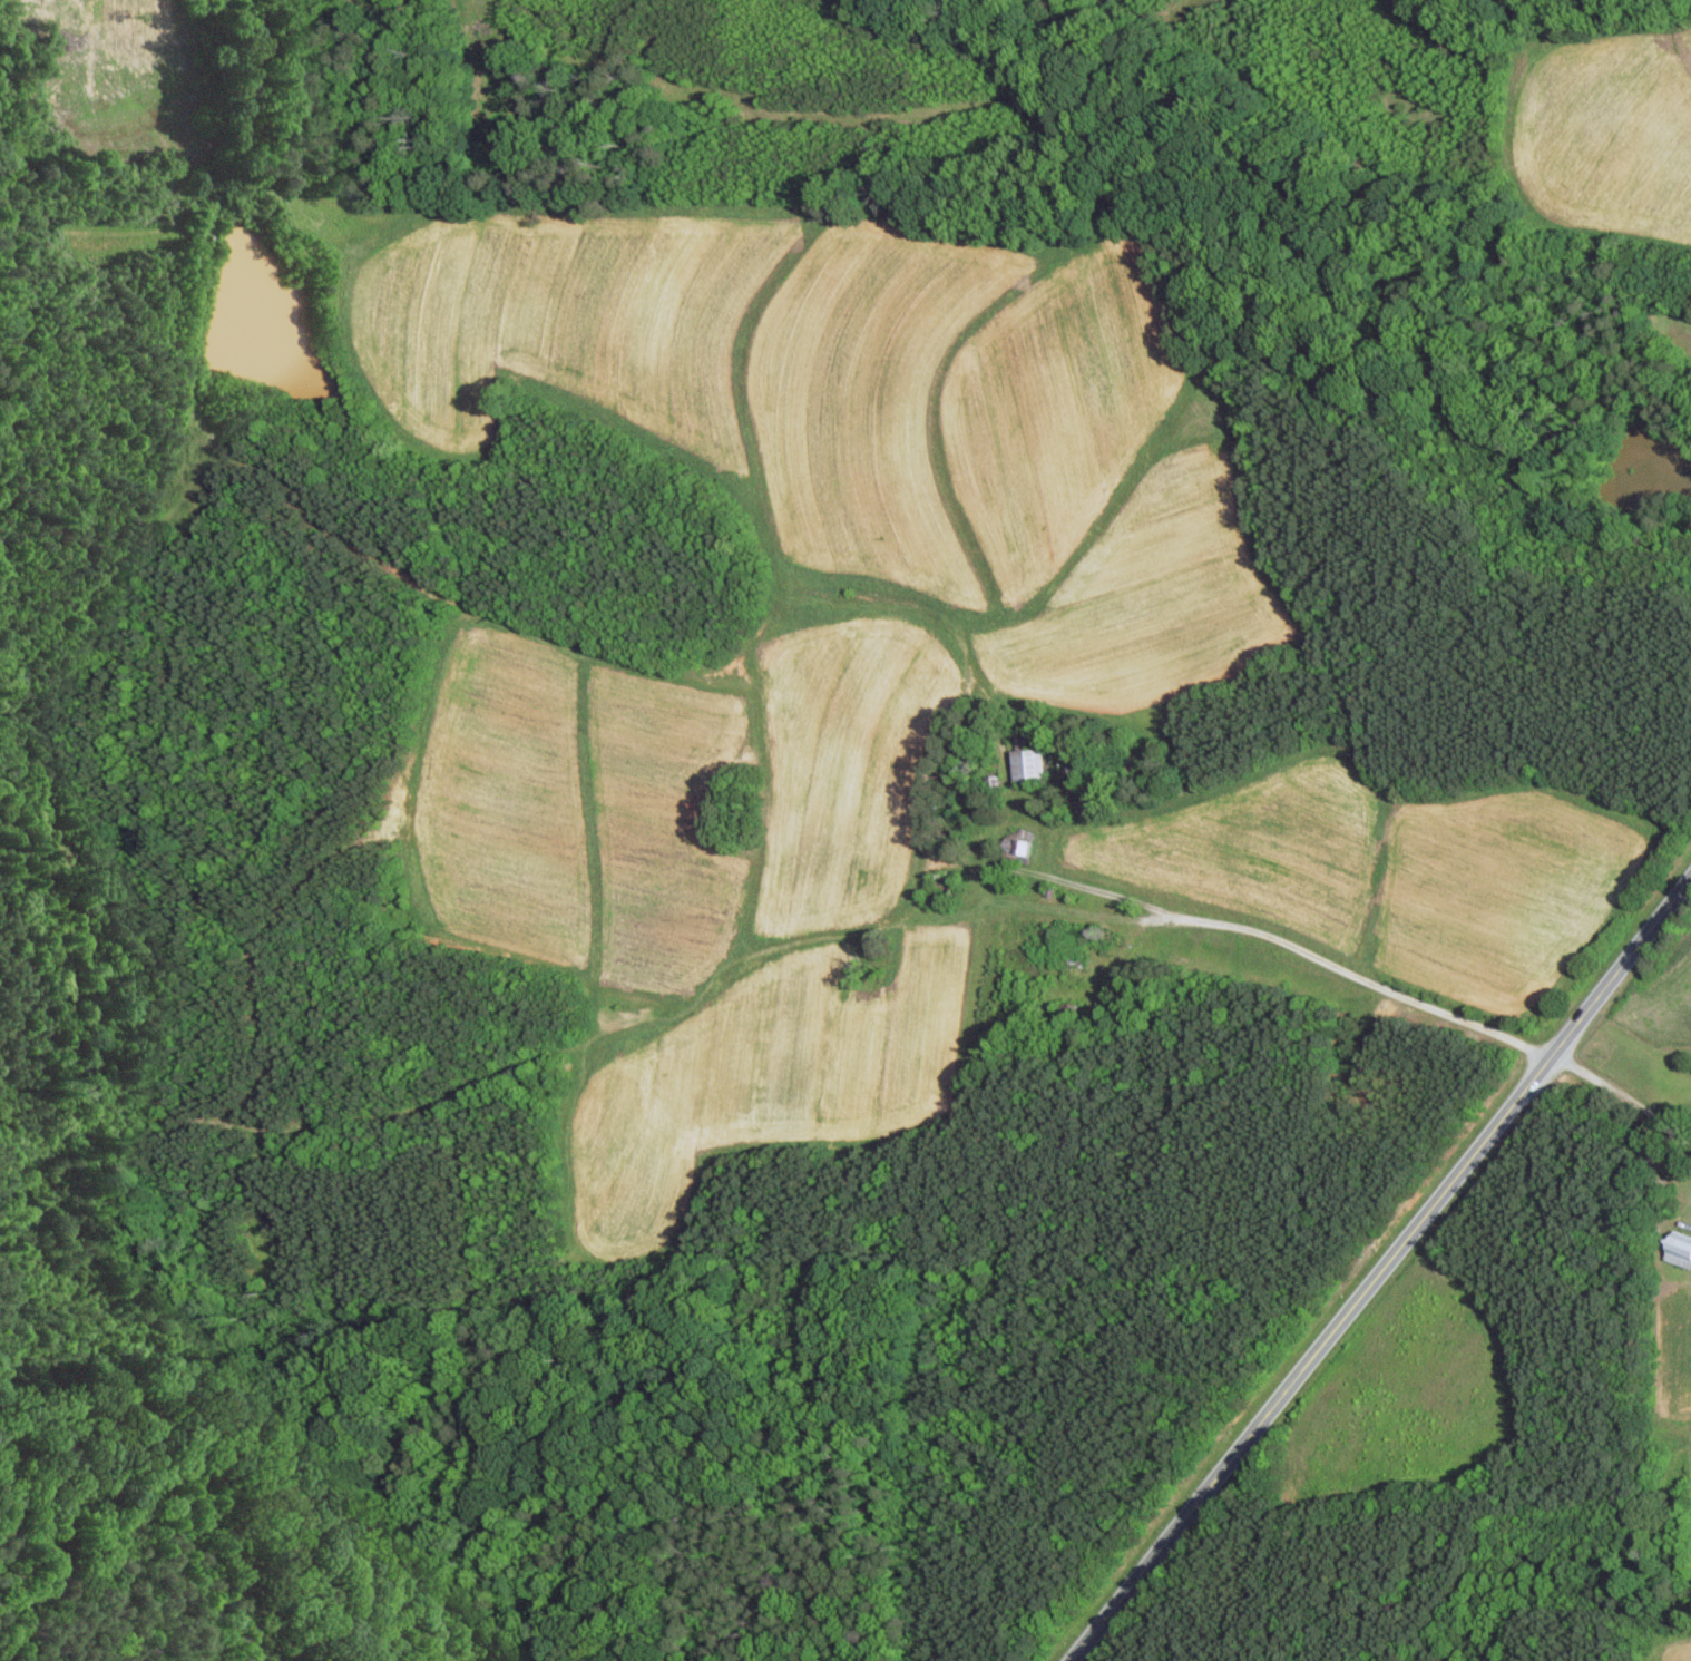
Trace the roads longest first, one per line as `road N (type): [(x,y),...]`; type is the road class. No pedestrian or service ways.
road 1 (primary): [(1070,1660),(1690,877)]
road 2 (residential): [(1555,1058),(1282,942),(1192,919)]

